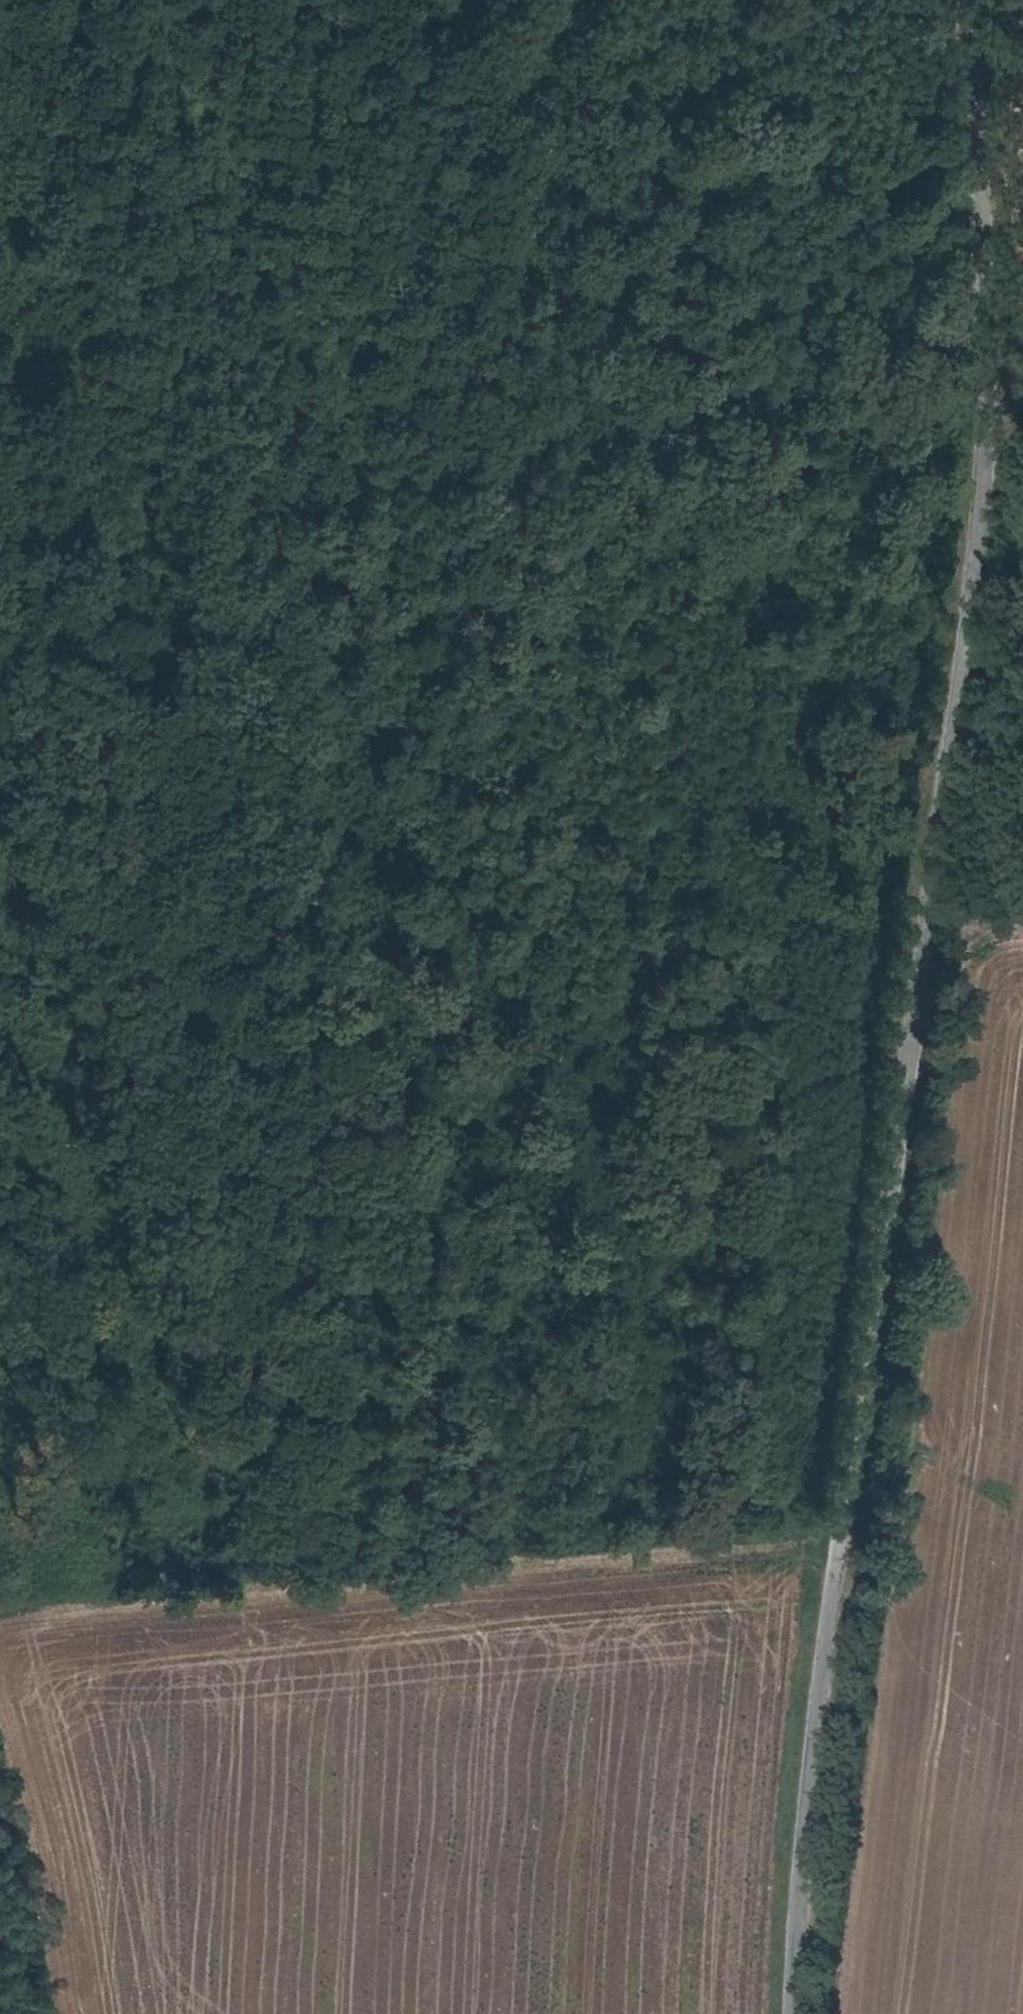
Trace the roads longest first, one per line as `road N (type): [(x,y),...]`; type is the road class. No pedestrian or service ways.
road 1 (unclassified): [(790,2013),(841,1568),(995,509),(984,55),(973,0)]
road 2 (track): [(995,509),(891,508),(597,570),(478,604)]

